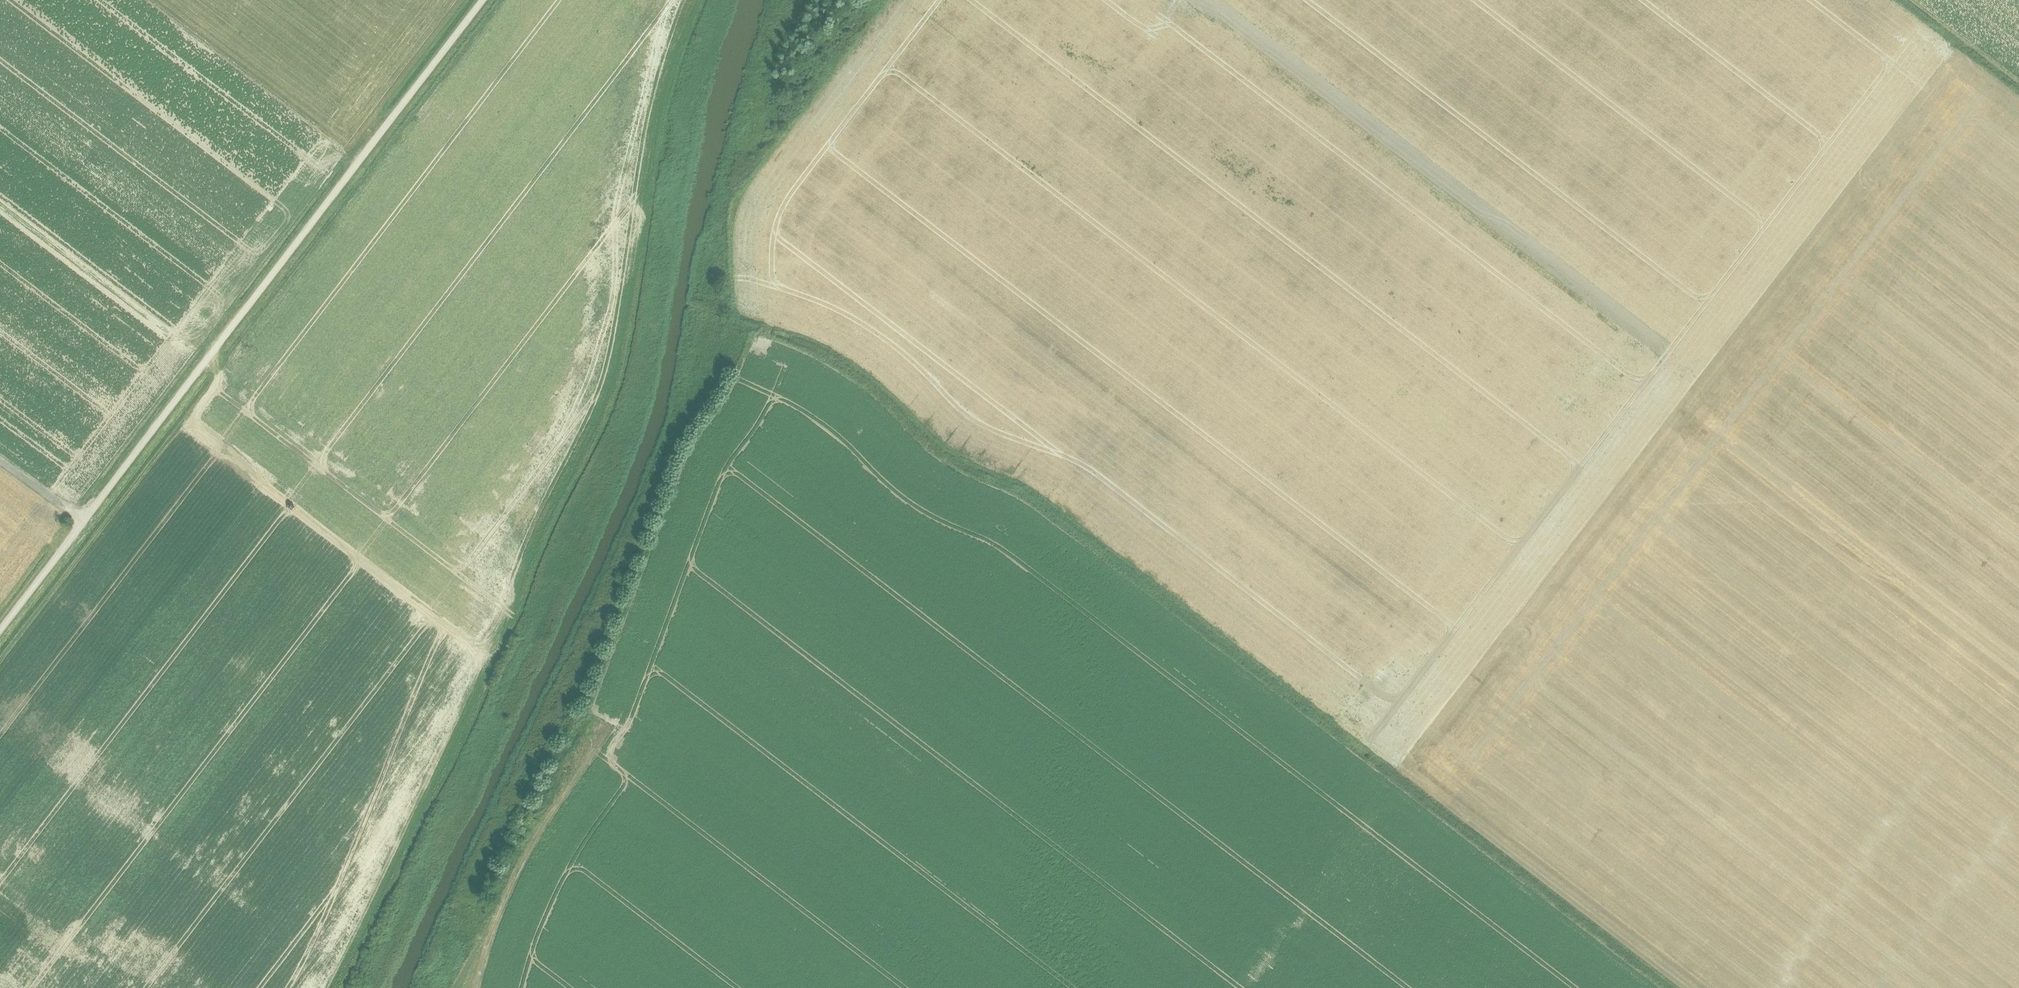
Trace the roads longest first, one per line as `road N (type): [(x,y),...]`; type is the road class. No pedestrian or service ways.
road 1 (unclassified): [(0,630),(482,0)]

